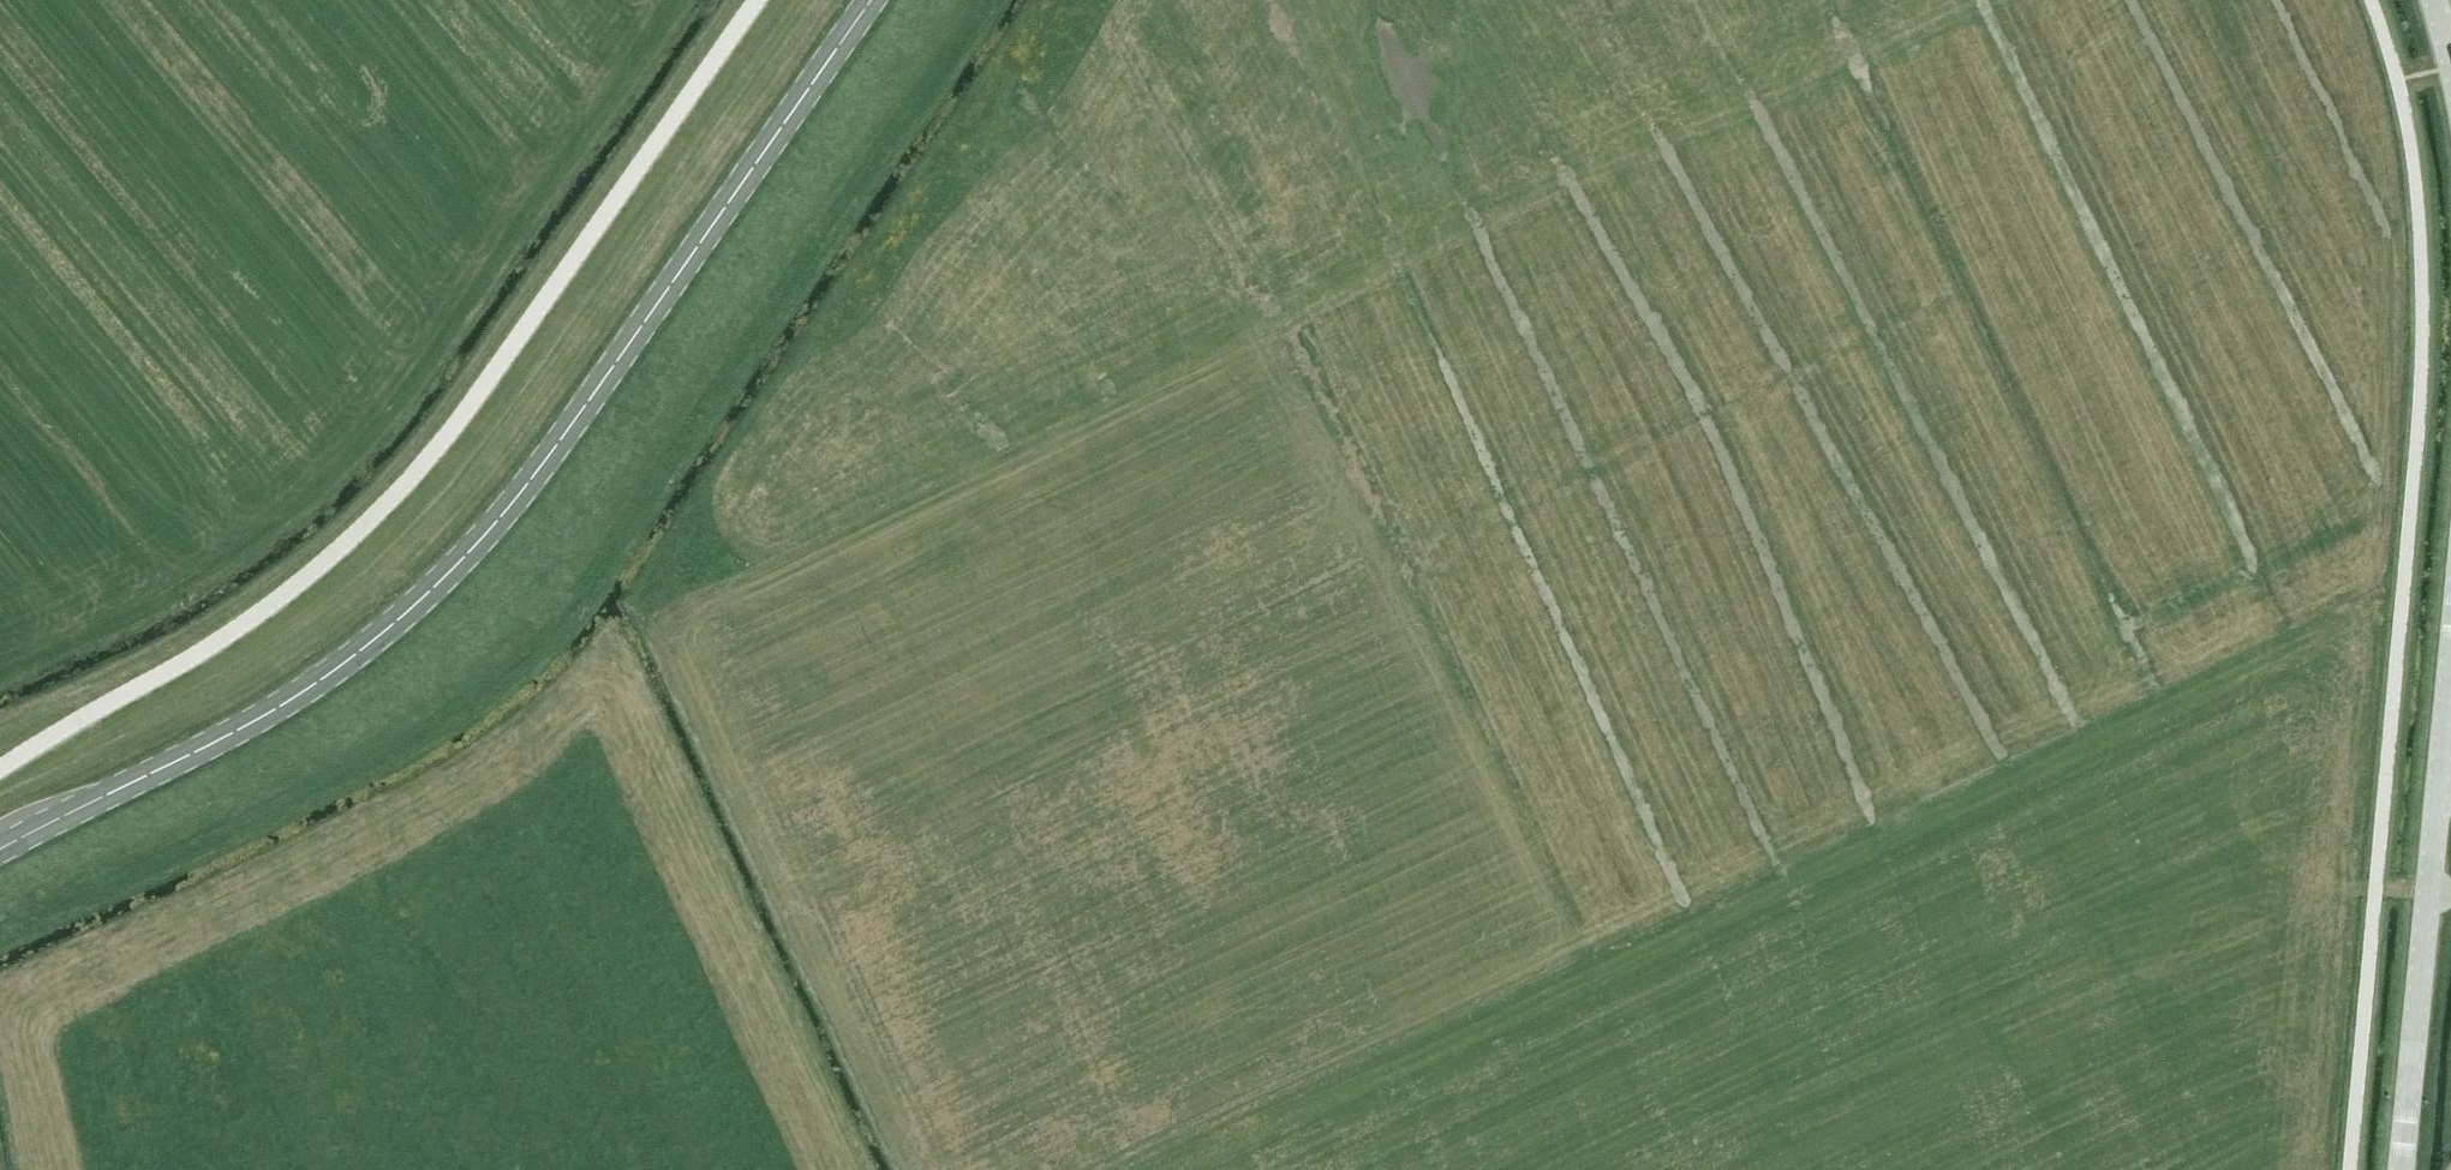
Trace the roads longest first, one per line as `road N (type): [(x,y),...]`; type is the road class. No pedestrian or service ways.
road 1 (secondary): [(0,849),(278,708),(431,590),(561,439),(872,0)]
road 2 (tertiary): [(2404,1169),(2450,668)]

